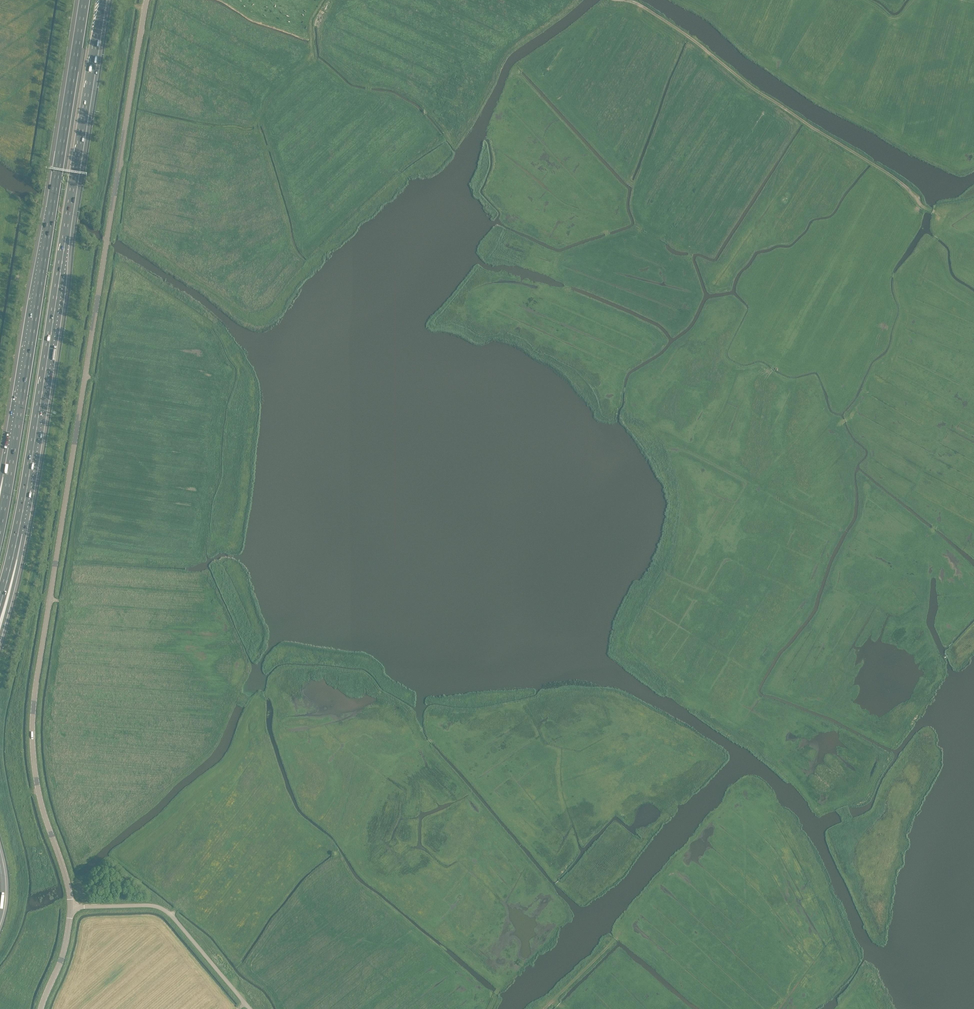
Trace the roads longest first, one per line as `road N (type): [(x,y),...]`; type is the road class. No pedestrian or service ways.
road 1 (unclassified): [(73,907),(40,802),(33,708),(147,0)]
road 2 (motorway): [(16,533),(103,0)]
road 3 (motorway): [(85,0),(12,448)]
road 4 (track): [(936,214),(898,179),(626,0)]
road 5 (unclassified): [(251,1008),(160,908),(73,907)]

